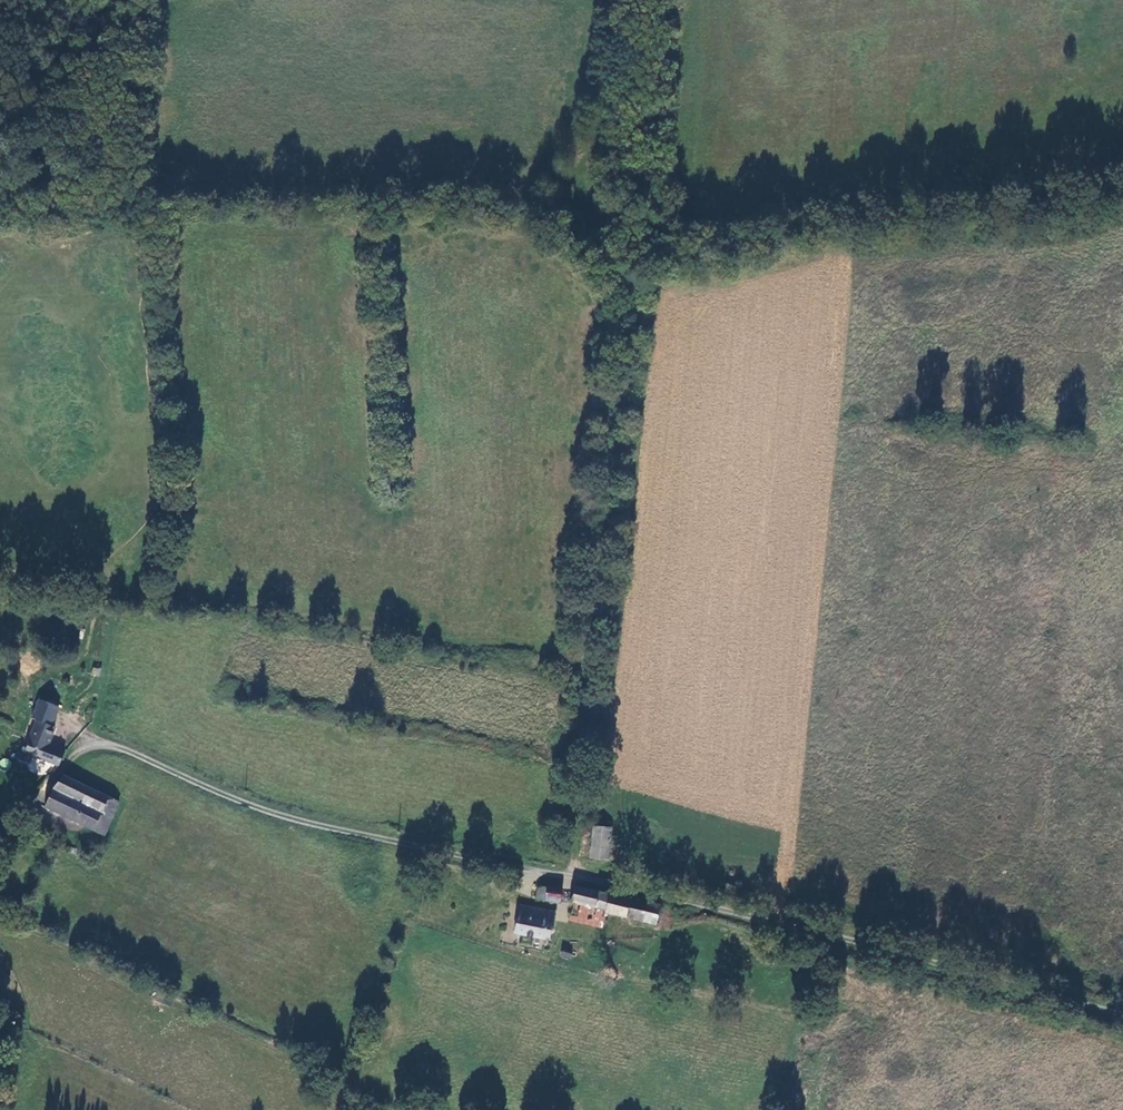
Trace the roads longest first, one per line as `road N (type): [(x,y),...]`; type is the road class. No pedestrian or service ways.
road 1 (track): [(0,206),(241,212),(376,196),(539,209),(620,266),(854,216),(989,213),(1094,196),(1122,182)]
road 2 (unclassified): [(1122,1013),(705,903),(291,818),(111,748),(76,753),(39,806)]

